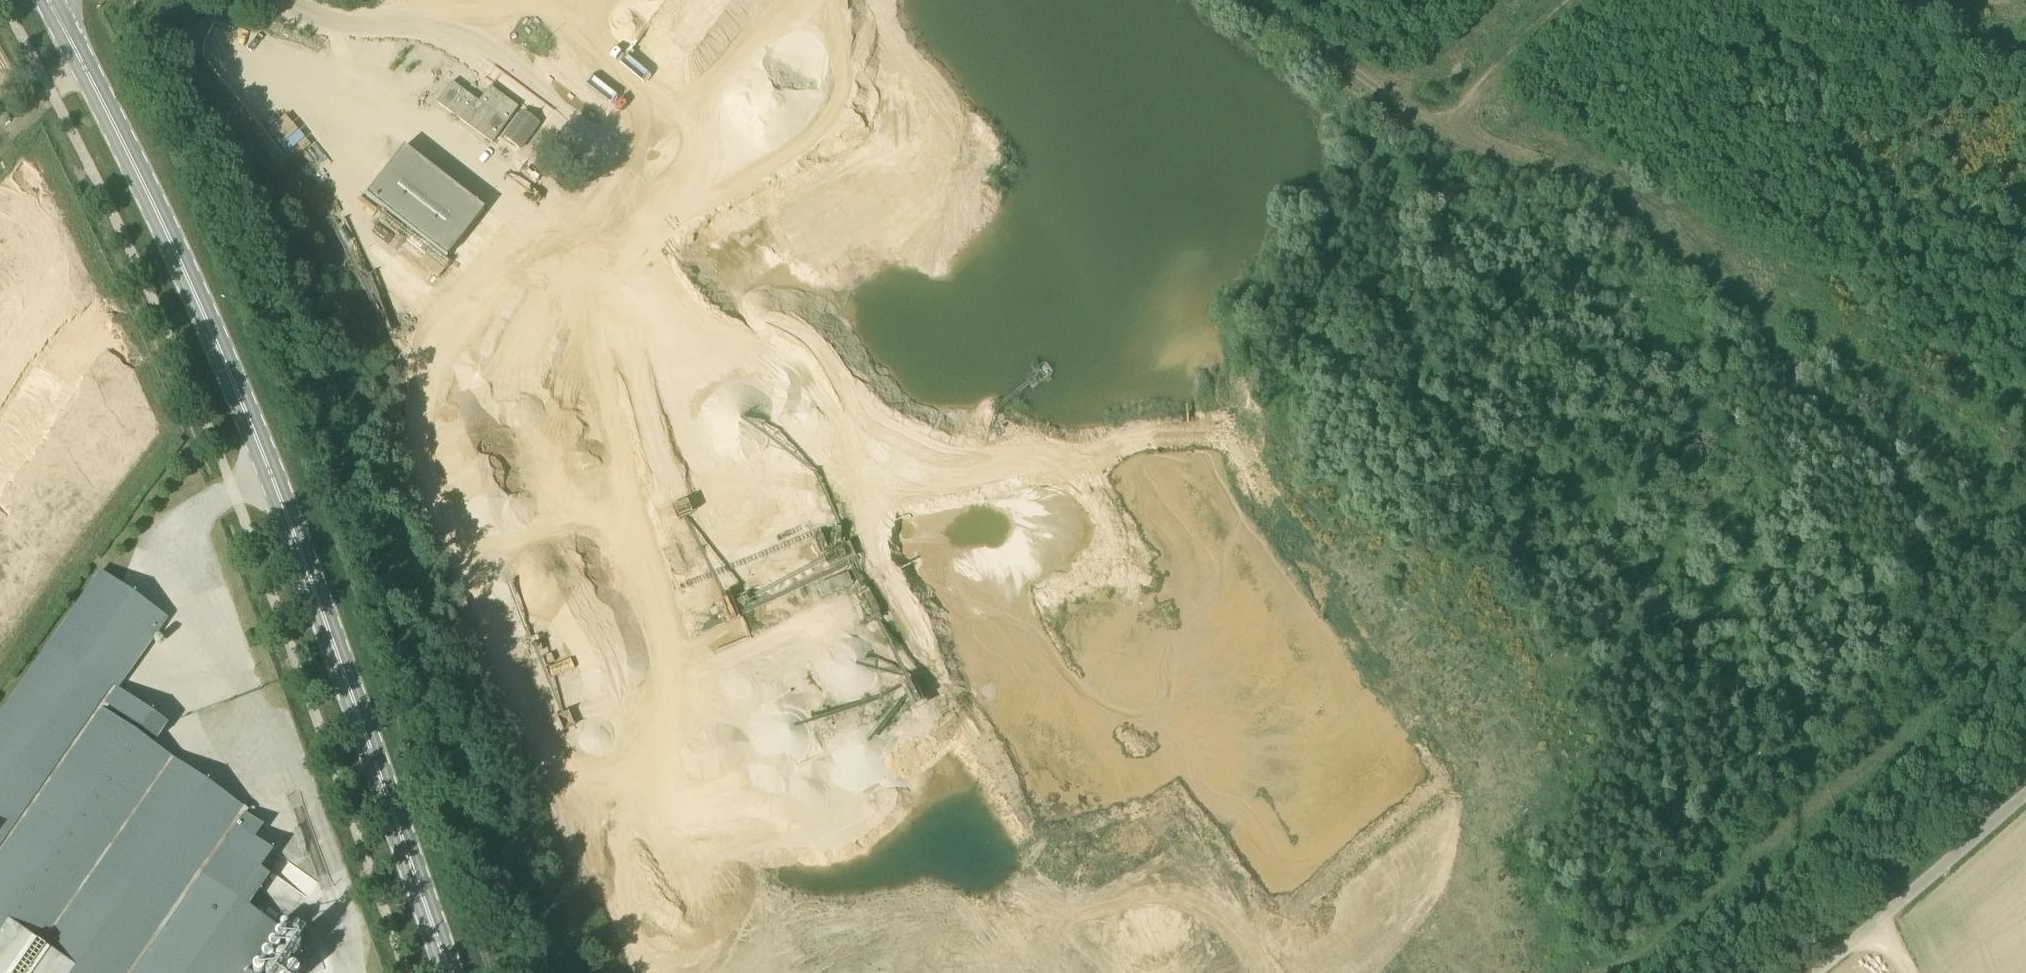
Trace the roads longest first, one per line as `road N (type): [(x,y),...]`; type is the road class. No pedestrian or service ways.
road 1 (secondary): [(450,972),(243,403),(151,197),(48,0)]
road 2 (unclassified): [(1807,972),(2025,793)]

